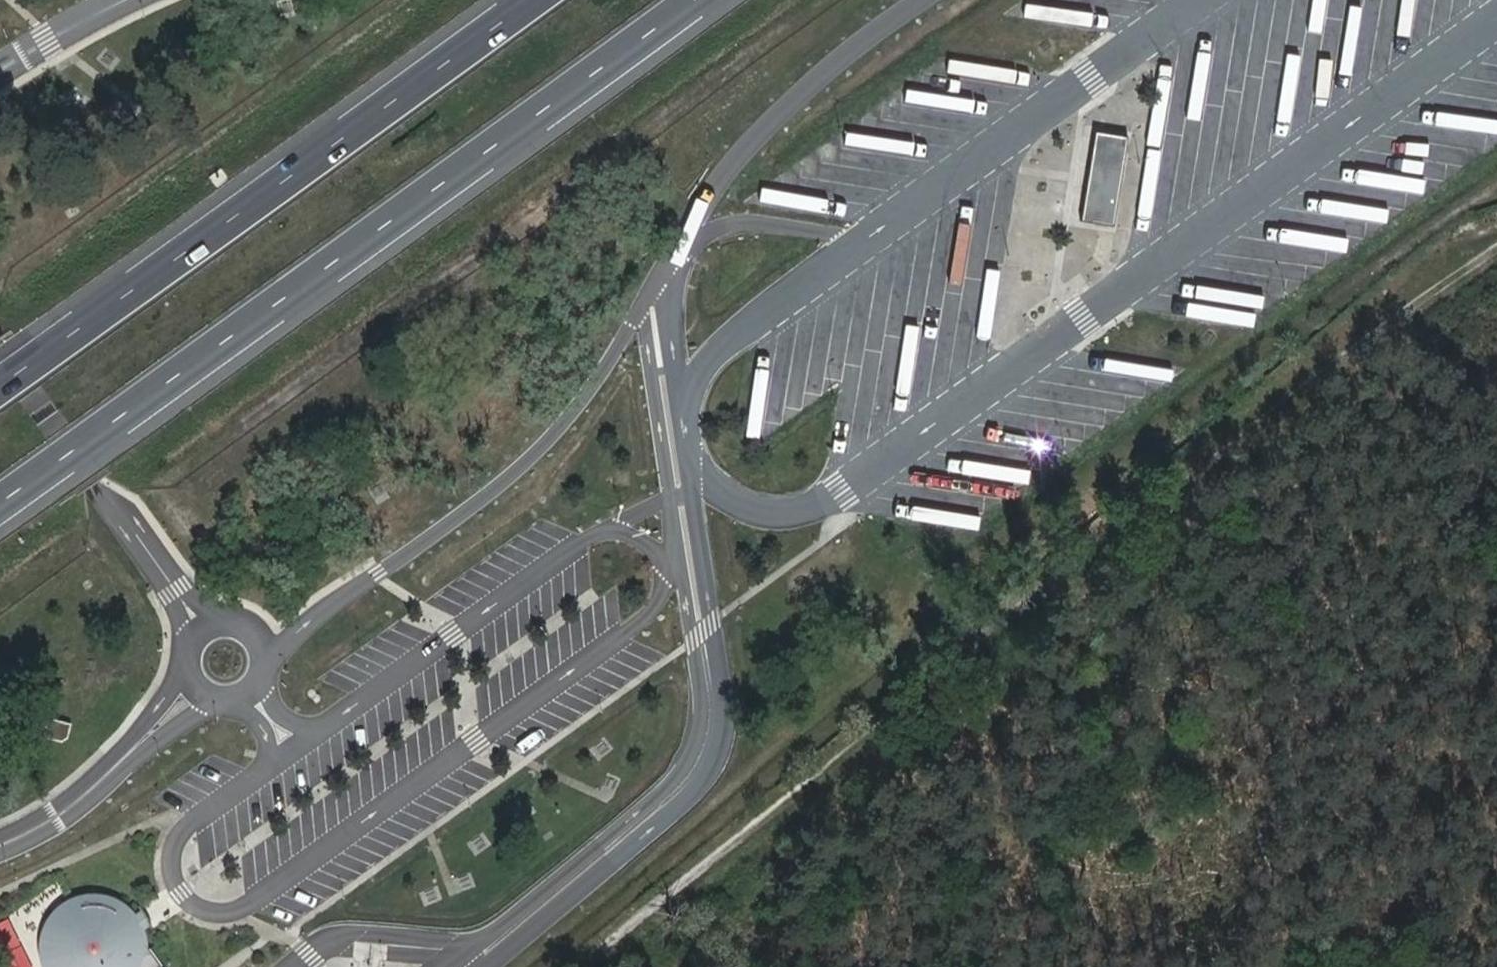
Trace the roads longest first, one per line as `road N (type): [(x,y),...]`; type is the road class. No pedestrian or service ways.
road 1 (track): [(1496,239),(1443,259),(602,966)]
road 2 (motorway): [(0,502),(695,0)]
road 3 (motorway): [(533,0),(0,386)]

